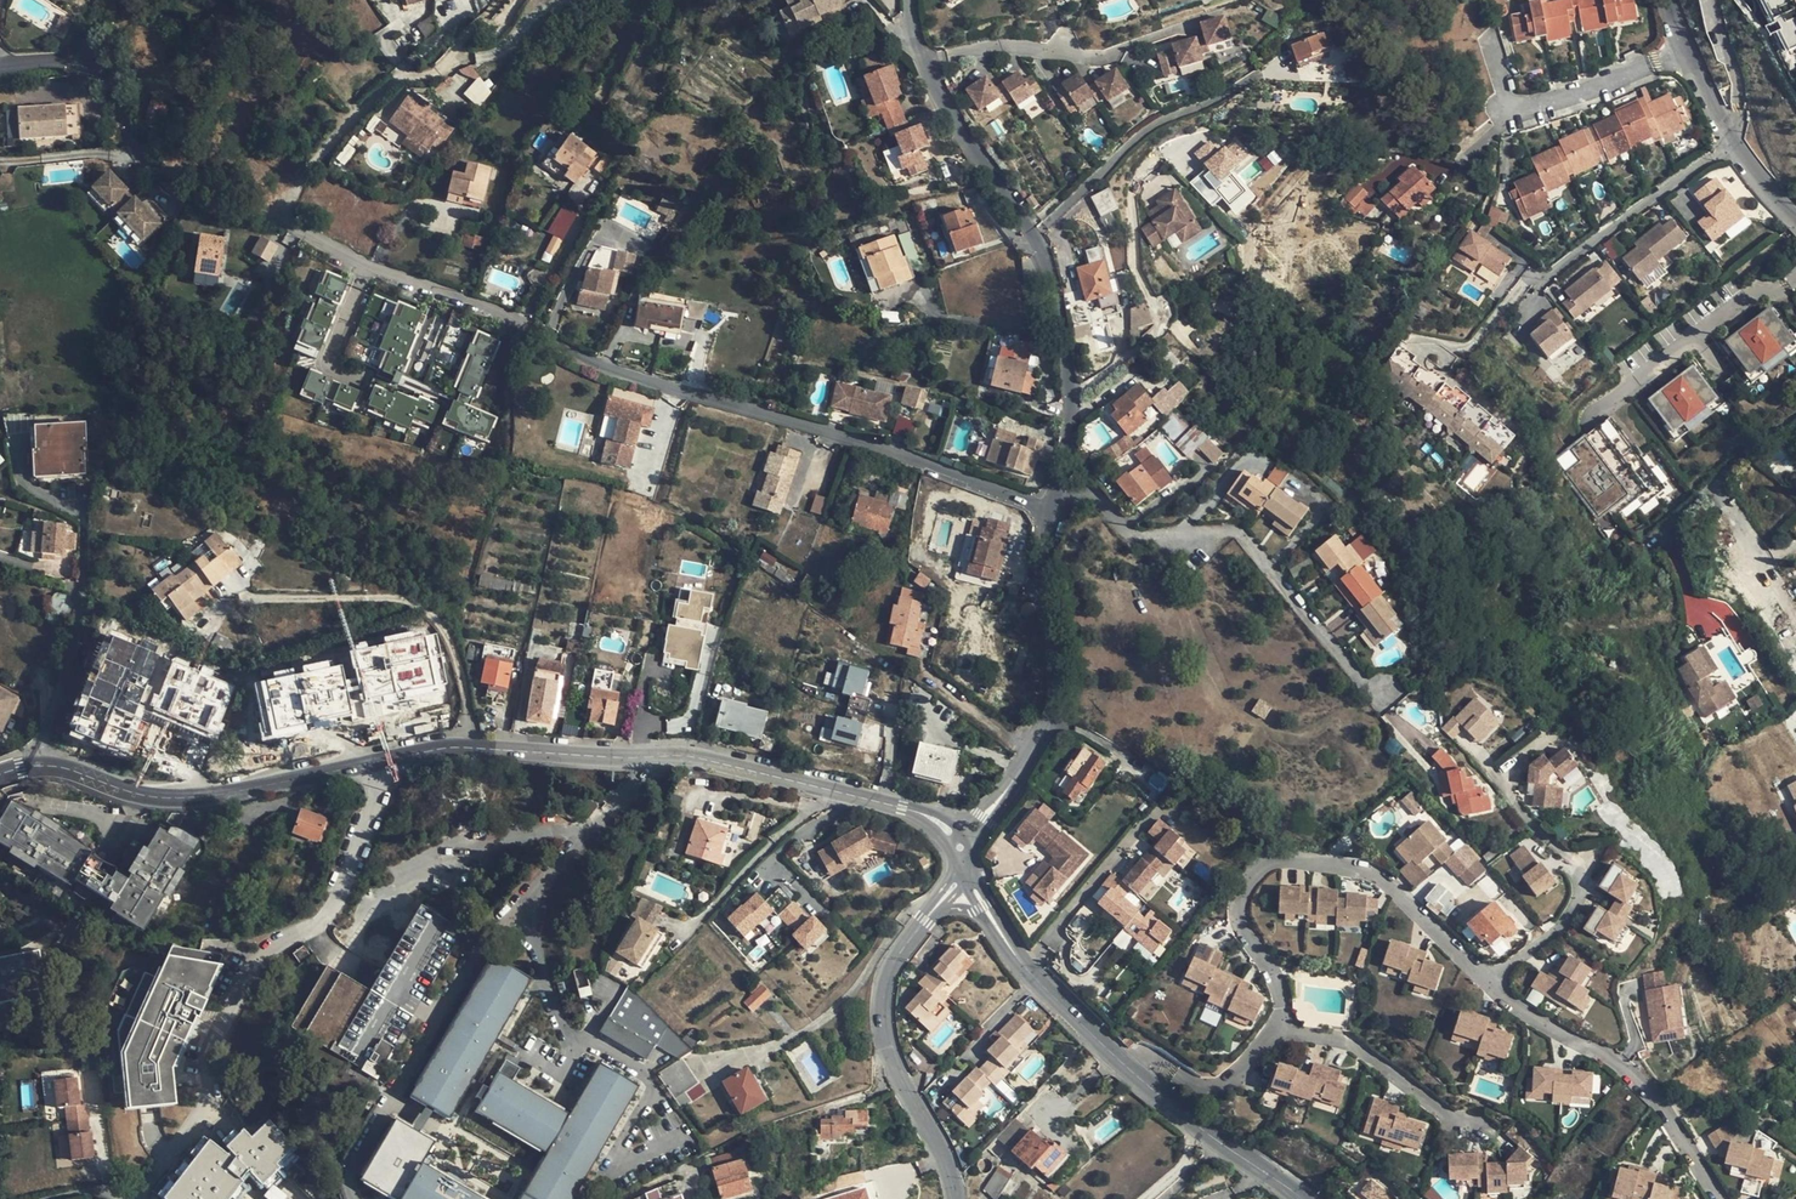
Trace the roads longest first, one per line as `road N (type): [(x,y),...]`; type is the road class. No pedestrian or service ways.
road 1 (residential): [(1053,511),(828,430),(608,368),(280,223),(186,196),(142,154),(102,67),(51,57),(0,68)]
road 2 (residential): [(911,0),(924,65),(1051,279),(1069,409),(1057,493)]
road 3 (unclassified): [(151,1118),(157,1150),(171,1157),(198,1132),(221,1021),(258,962),(335,903),(384,776),(382,760)]
road 4 (residential): [(1283,1031),(1275,977),(1237,919),(1249,882),(1274,858),(1370,871),(1494,986)]
road 5 (residential): [(1057,493),(1097,494),(1128,537),(1238,532),(1373,698),(1391,690)]
road 6 (residential): [(967,870),(892,964),(882,1015),(892,1060),(945,1160),(956,1198)]
road 7 (residential): [(1053,511),(1037,564),(1053,674),(1044,729),(959,846)]
road 8 (unclassified): [(529,902),(480,948),(349,1157),(356,1198)]
road 9 (residential): [(42,765),(181,798),(382,760)]
road 10 (unclassified): [(585,1198),(650,1089),(645,1074),(563,1026),(532,942)]
road 11 (residential): [(652,758),(703,758),(902,808),(941,824),(959,846)]
road 12 (residential): [(1494,986),(1654,1091),(1731,1198)]
road 13 (unclassified): [(356,949),(375,906),(415,880),(526,836),(587,834)]
road 14 (residential): [(382,760),(480,746),(652,758)]
road 15 (residential): [(967,870),(1030,975),(1133,1073)]
road 16 (residential): [(1732,143),(1532,280)]
road 17 (residential): [(1283,1031),(1345,1039),(1448,1117),(1472,1122)]
road 18 (residential): [(1133,1073),(1303,1198)]
road 19 (residential): [(1133,1073),(1148,1055),(1194,1085),(1222,1088),(1283,1031)]
road 20 (residential): [(42,765),(79,624),(76,589)]
road 21 (residential): [(1494,986),(1563,930),(1582,897),(1570,866)]
road 22 (residential): [(1664,0),(1732,143)]

